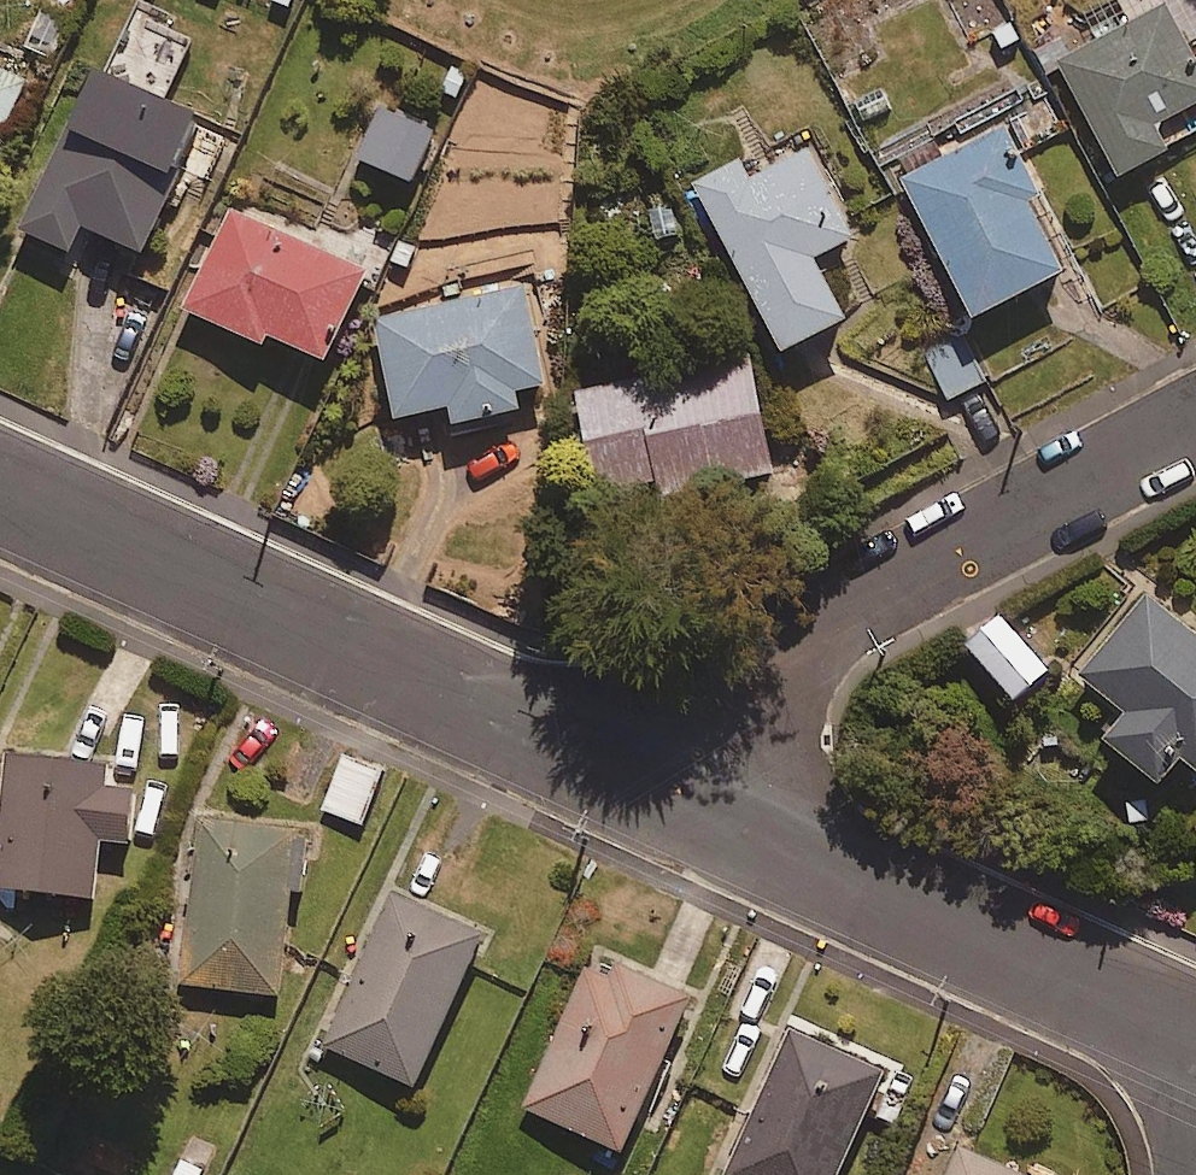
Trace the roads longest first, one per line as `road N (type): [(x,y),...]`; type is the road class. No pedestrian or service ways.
road 1 (residential): [(654,778),(0,481)]
road 2 (residential): [(1195,422),(822,621),(740,673),(654,778)]
road 3 (residential): [(1195,1041),(654,778)]

